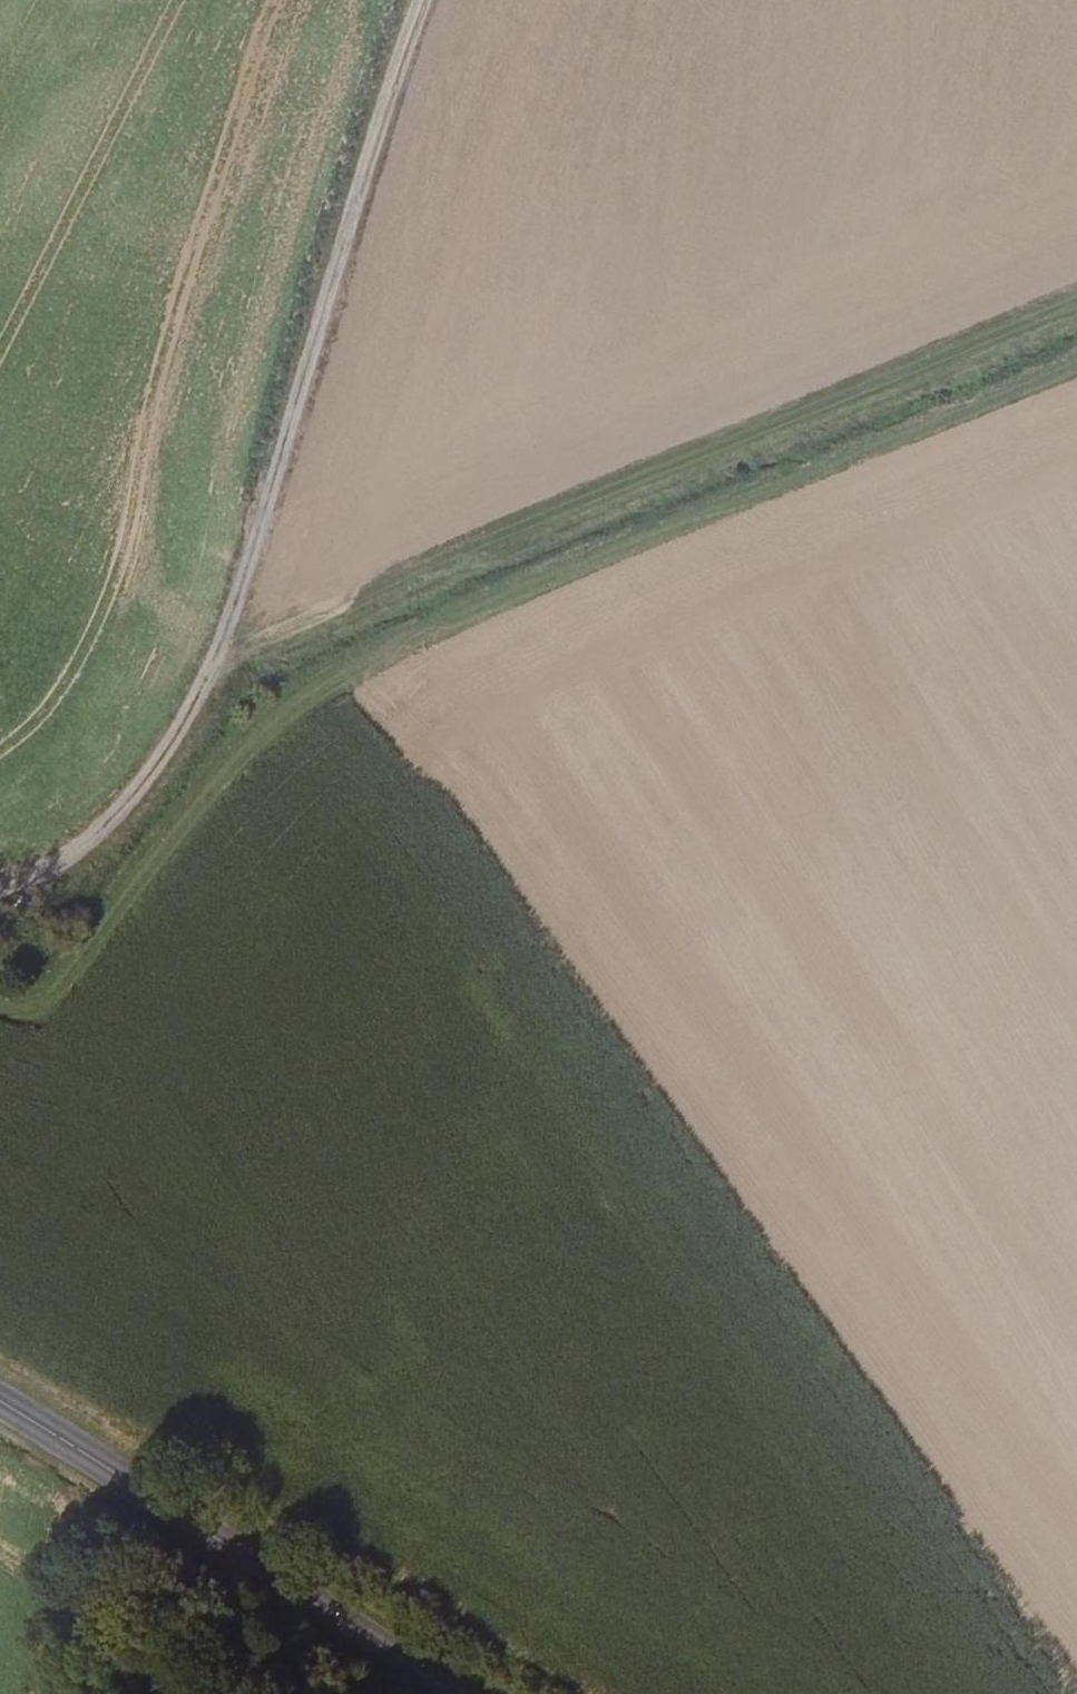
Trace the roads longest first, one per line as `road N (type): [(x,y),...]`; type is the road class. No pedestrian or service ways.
road 1 (track): [(0,898),(65,871),(167,761),(211,666),(425,0)]
road 2 (secondary): [(459,1693),(0,1398)]

